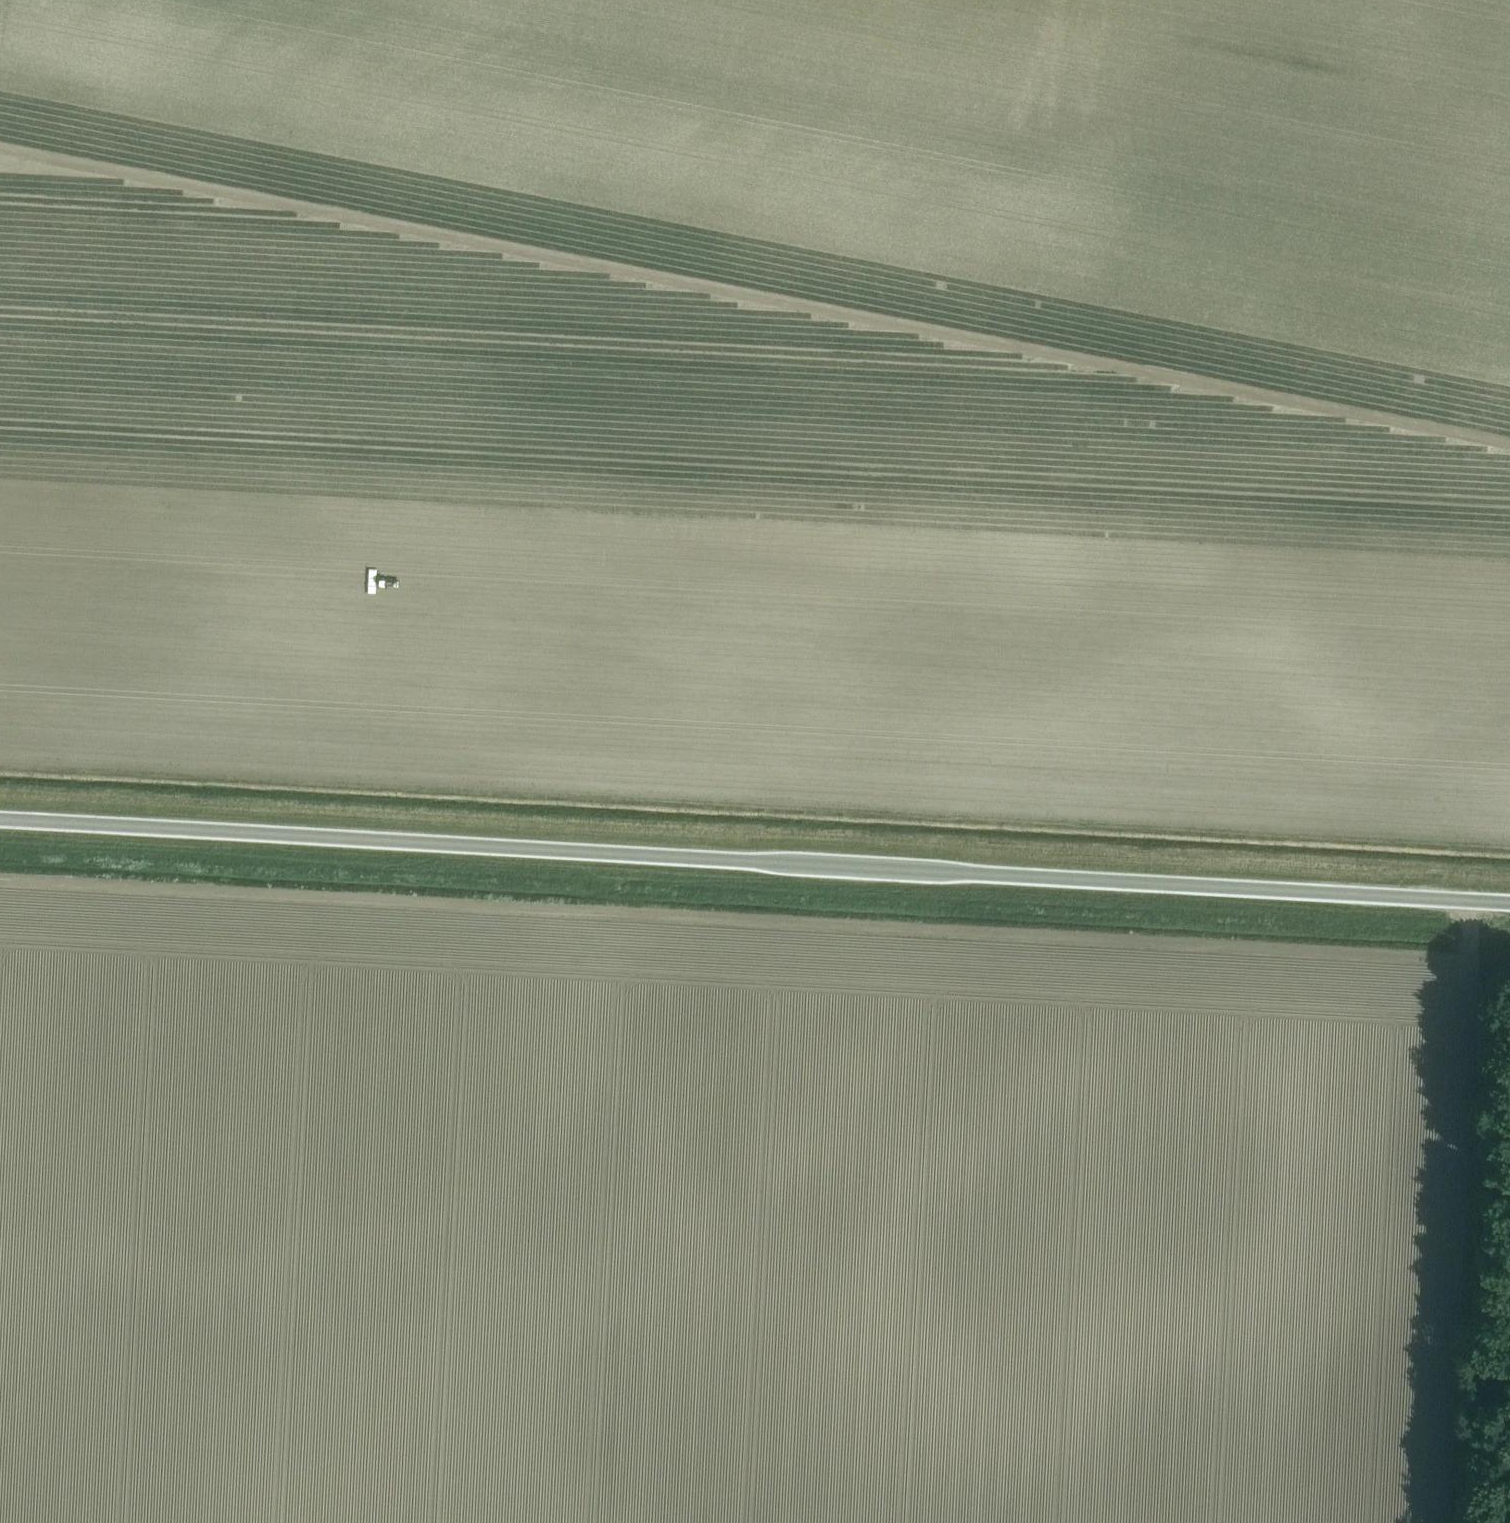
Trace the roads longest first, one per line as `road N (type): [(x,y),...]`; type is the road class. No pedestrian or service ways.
road 1 (unclassified): [(0,821),(1509,897)]

